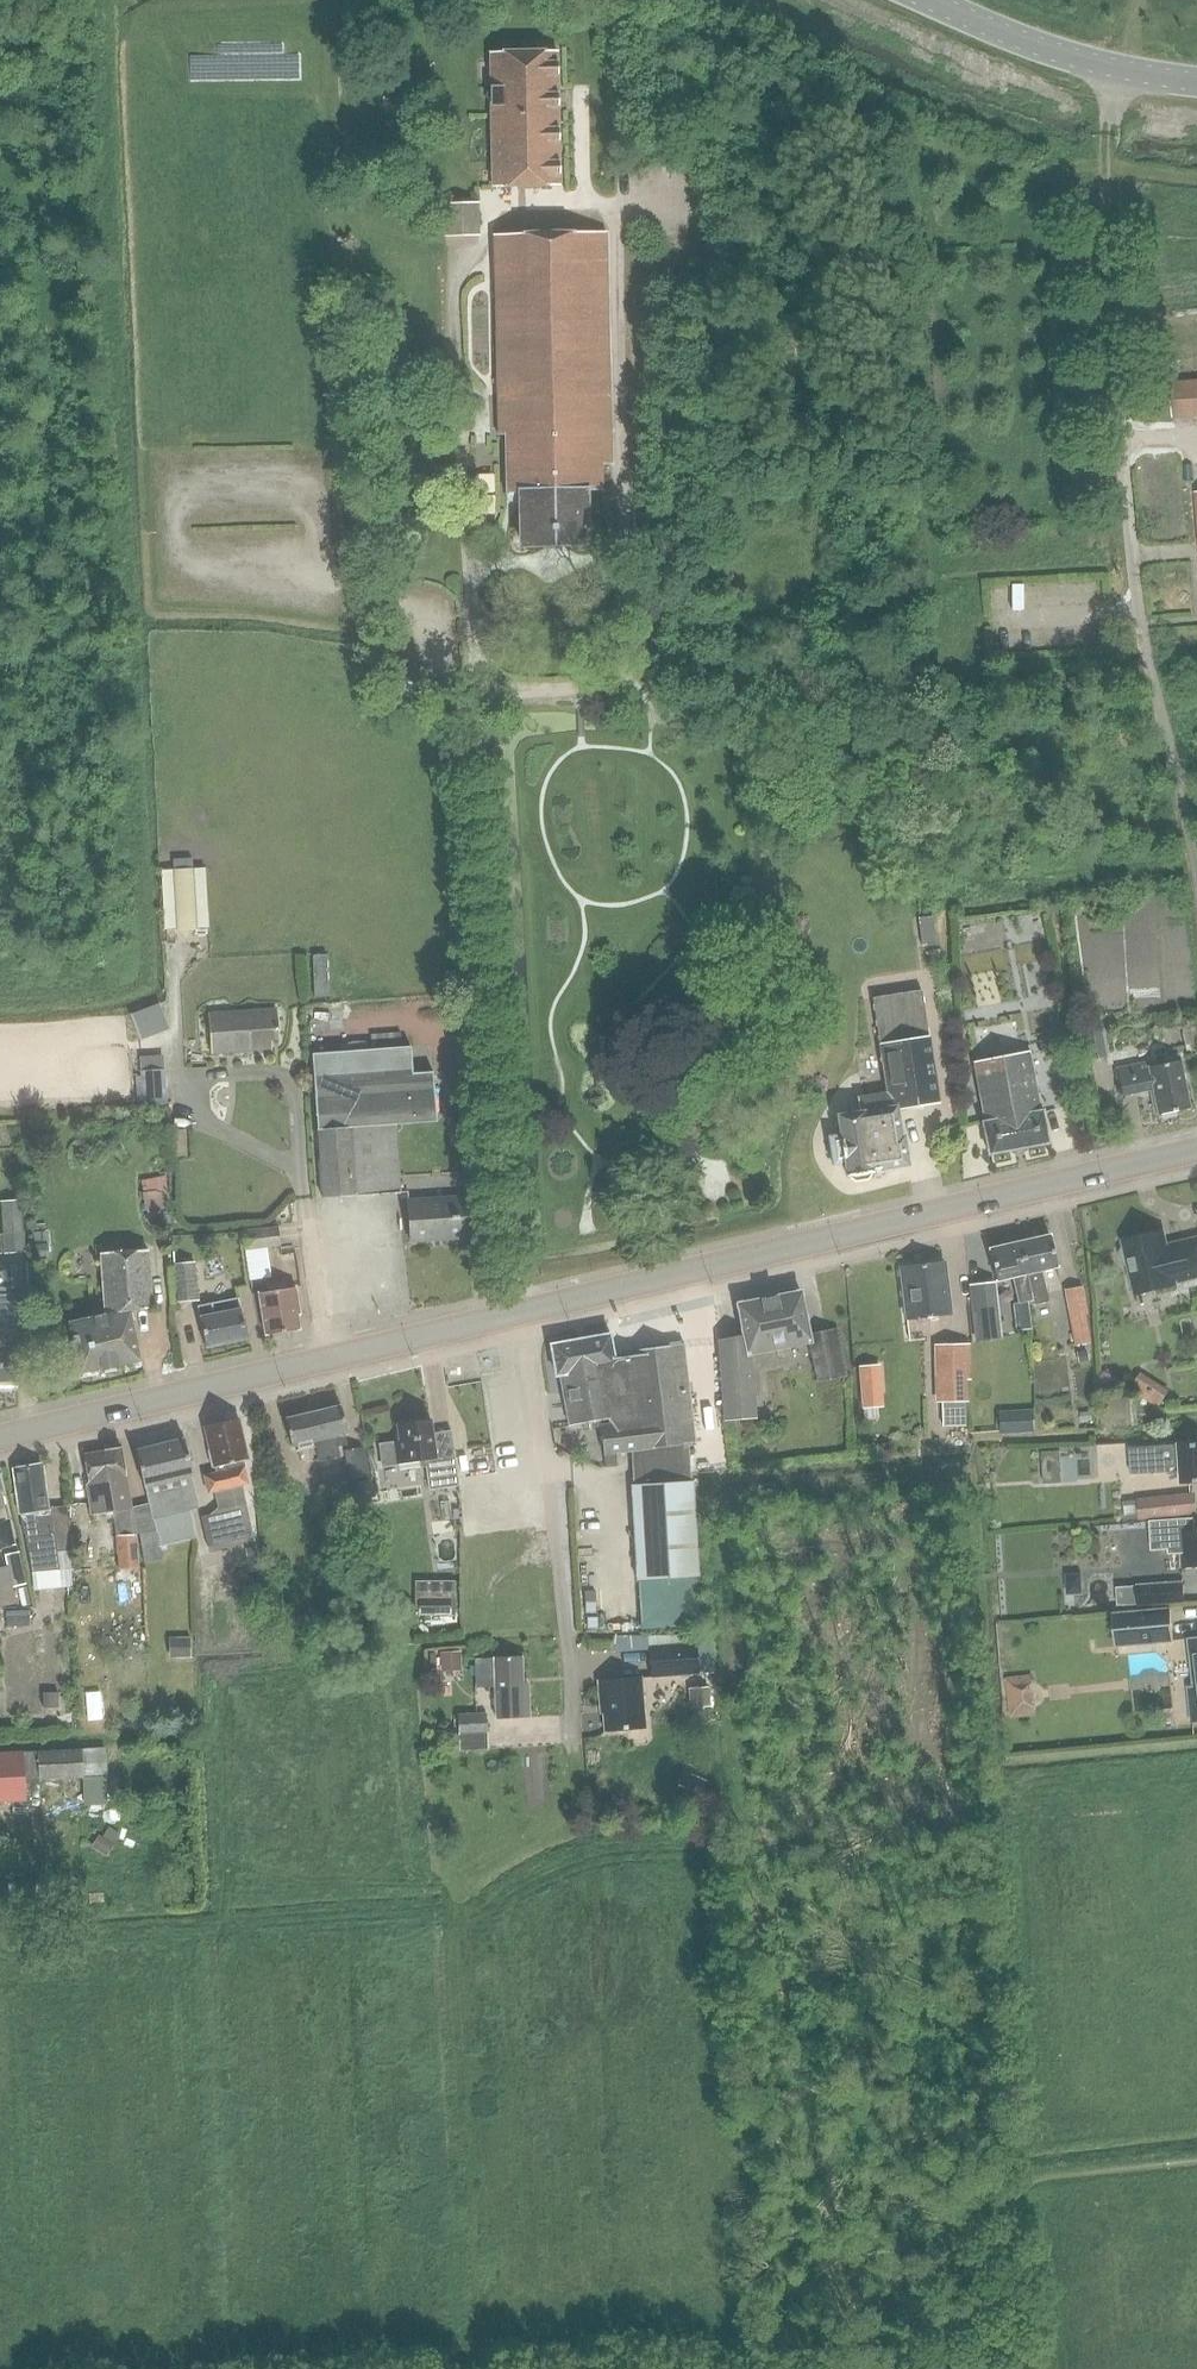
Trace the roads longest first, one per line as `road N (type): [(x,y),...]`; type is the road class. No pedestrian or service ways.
road 1 (secondary): [(526,1313),(1196,1151)]
road 2 (secondary): [(0,1437),(526,1313)]
road 3 (residential): [(526,1313),(575,1732)]
road 4 (track): [(1124,440),(1106,316),(1112,71)]
road 5 (unclassified): [(927,0),(1067,59),(1196,84)]

